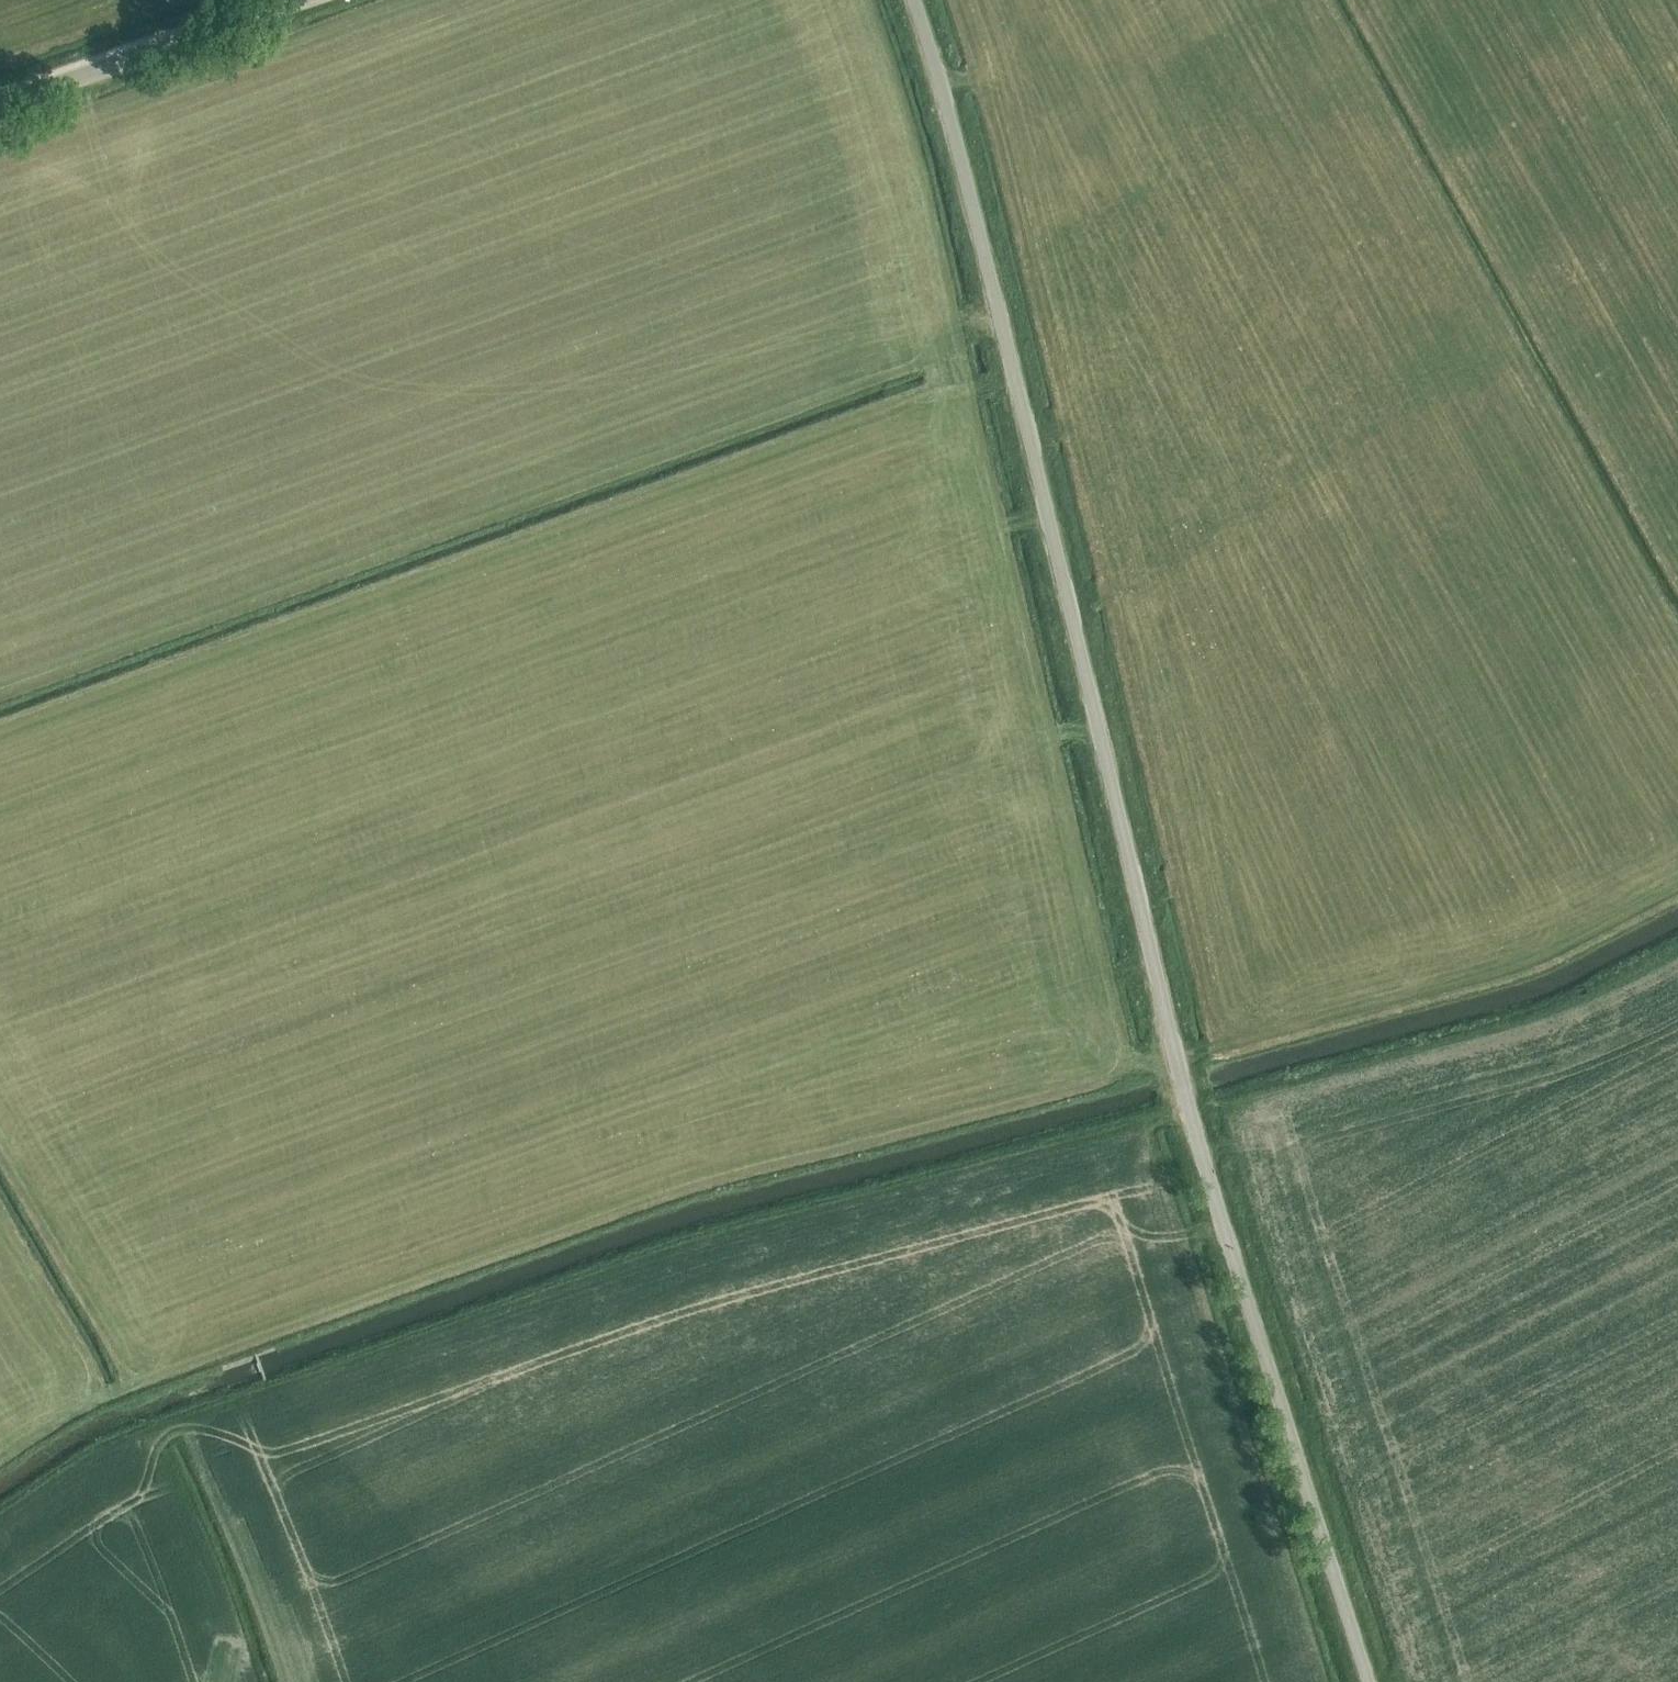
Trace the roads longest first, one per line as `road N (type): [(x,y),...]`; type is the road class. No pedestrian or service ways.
road 1 (unclassified): [(1358,1681),(1215,1243),(1020,403),(908,0)]
road 2 (unclassified): [(0,112),(299,0)]

